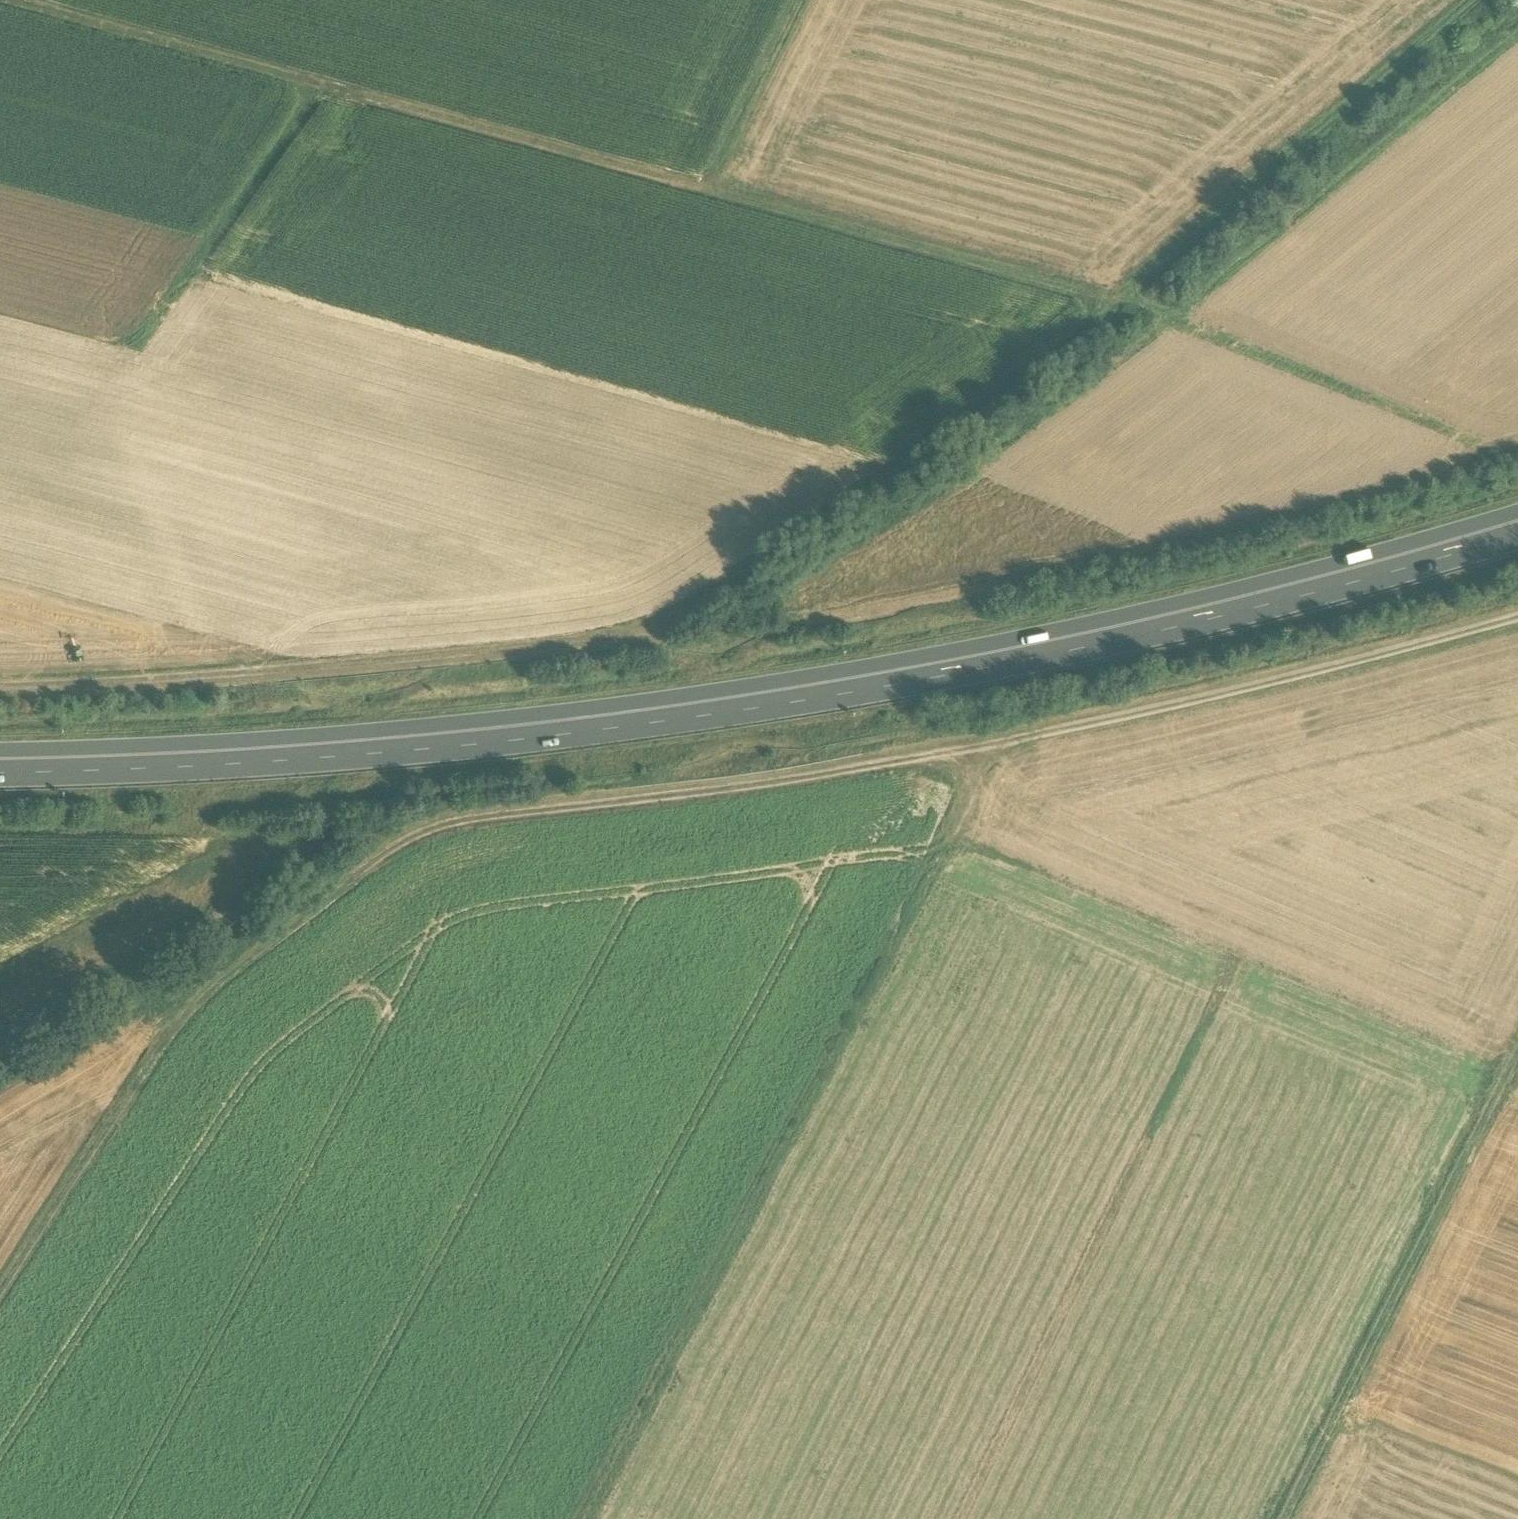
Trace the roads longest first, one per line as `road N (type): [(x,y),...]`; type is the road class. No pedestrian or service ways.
road 1 (track): [(0,684),(269,668),(644,626),(1147,318),(1515,0)]
road 2 (trunk): [(0,766),(427,742),(753,702),(1125,632),(1517,530)]
road 3 (track): [(0,7),(1160,321),(1449,438)]
road 4 (track): [(151,984),(186,1045),(260,962),(308,923),(433,838),(482,822),(727,794),(1044,734),(1517,613)]
road 5 (track): [(746,627),(1077,406),(1517,42)]
road 6 (track): [(976,747),(946,840),(588,1518)]
road 7 (track): [(1517,1088),(1302,1518)]
road 8 (track): [(0,1068),(151,984),(323,873)]
road 9 (track): [(186,1045),(0,1315)]
road 10 (track): [(713,201),(818,0)]

